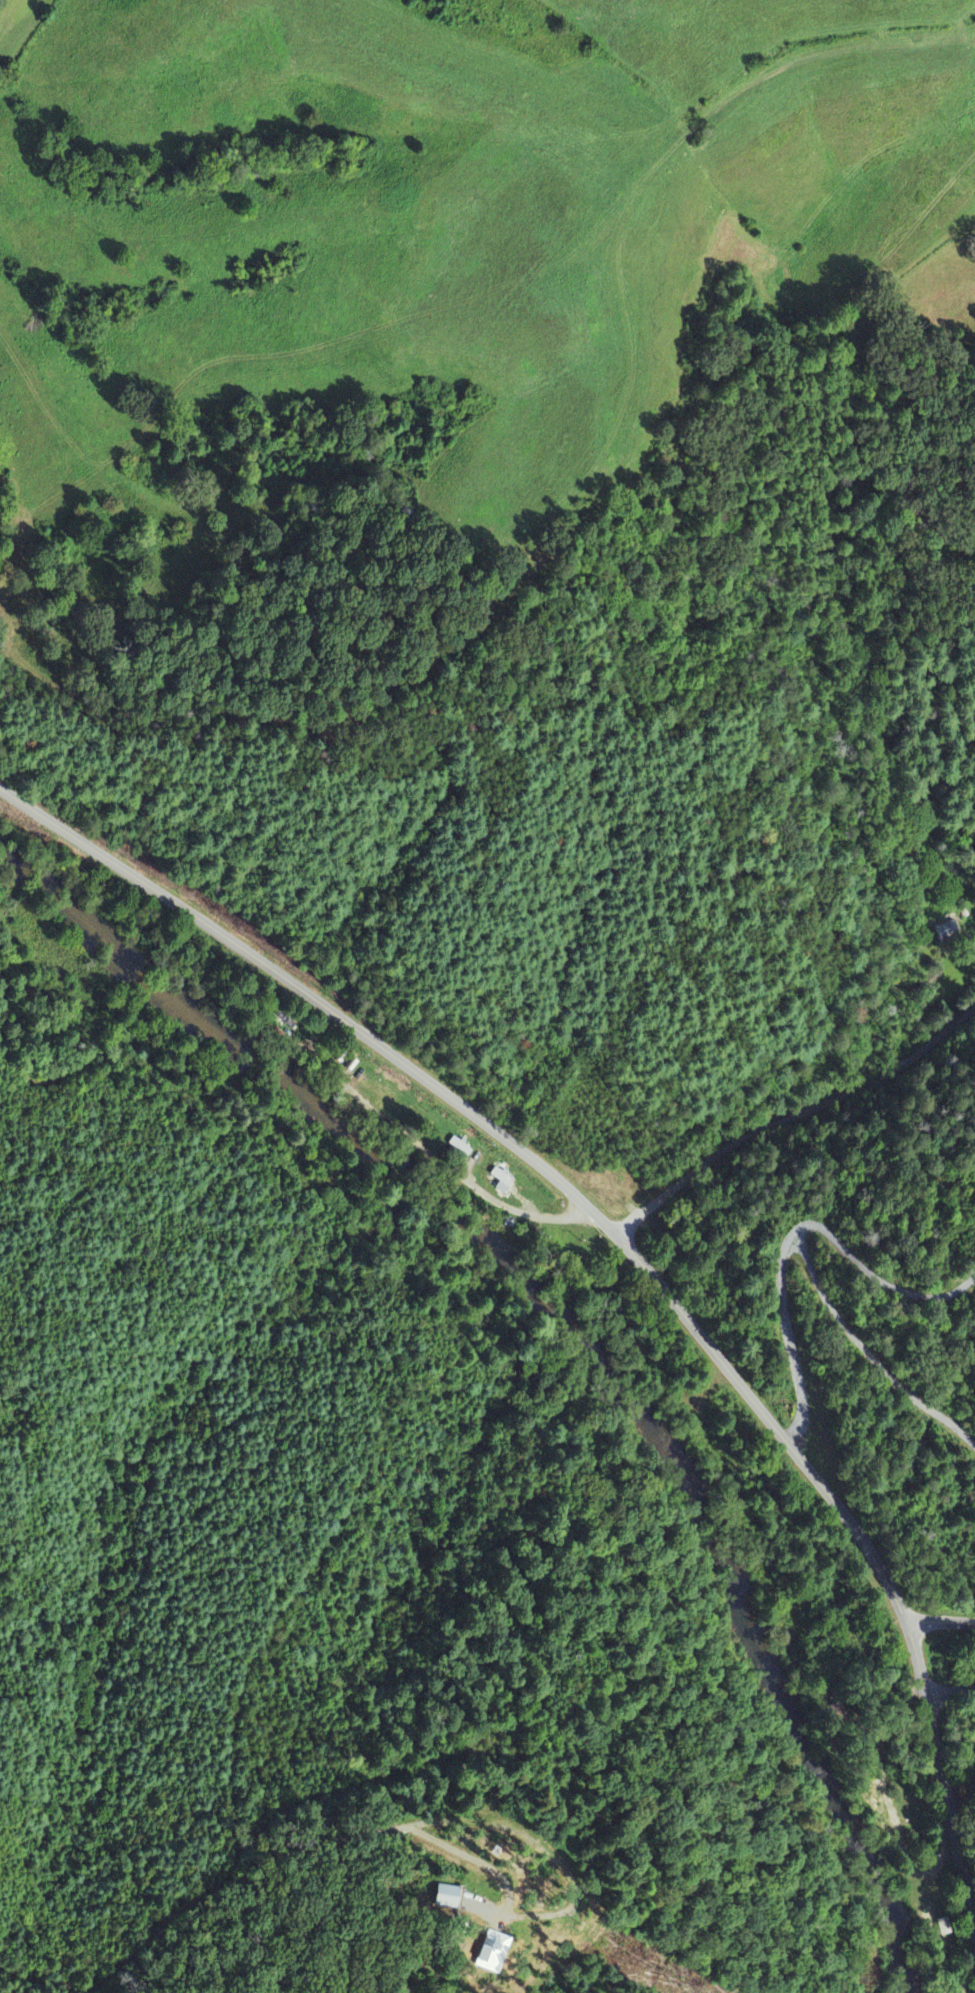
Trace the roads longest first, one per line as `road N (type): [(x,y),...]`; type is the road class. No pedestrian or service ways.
road 1 (secondary): [(0,787),(239,945),(516,1146),(615,1230),(863,1536),(916,1648),(974,1931)]
road 2 (residential): [(615,1230),(700,1165),(929,1045),(974,1006)]

